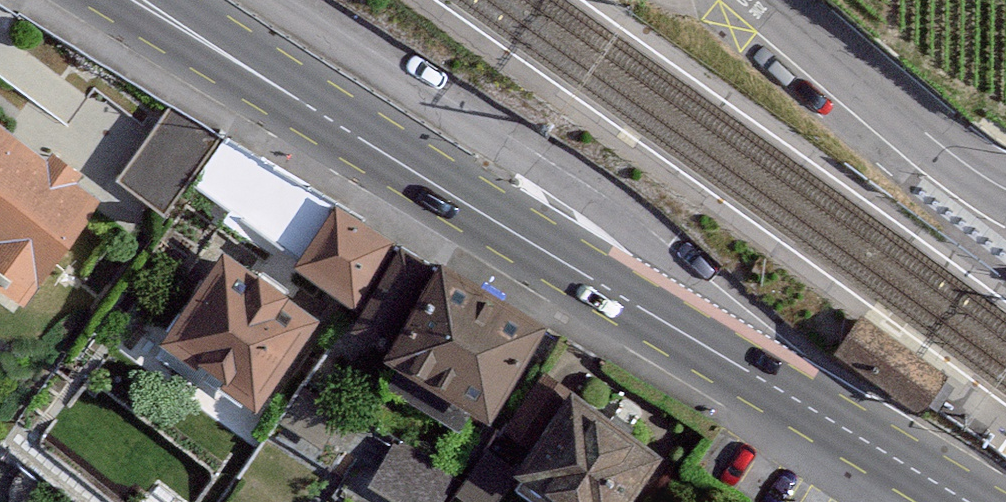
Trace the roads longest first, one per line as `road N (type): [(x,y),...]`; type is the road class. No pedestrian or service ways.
road 1 (primary): [(227,56),(773,386)]
road 2 (unclassified): [(773,386),(713,312),(596,207),(284,0)]
road 3 (unclassified): [(770,0),(980,176),(1005,188)]
road 4 (primary): [(773,386),(972,501)]

